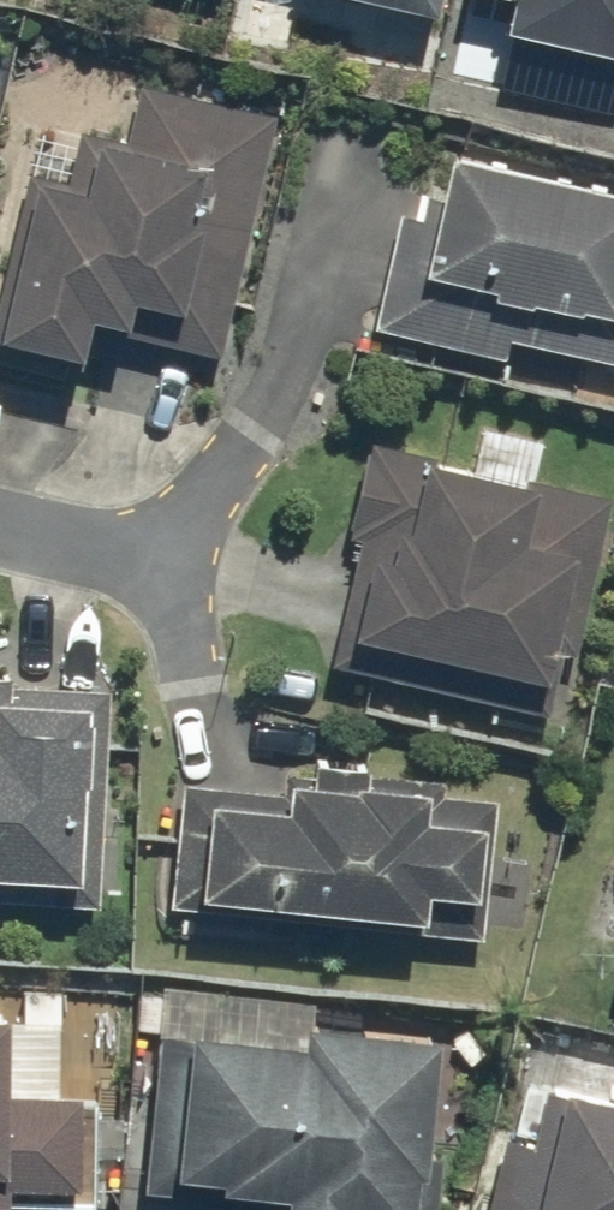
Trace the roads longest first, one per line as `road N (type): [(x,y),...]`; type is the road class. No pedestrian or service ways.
road 1 (residential): [(0,518),(168,555)]
road 2 (residential): [(168,555),(251,440)]

